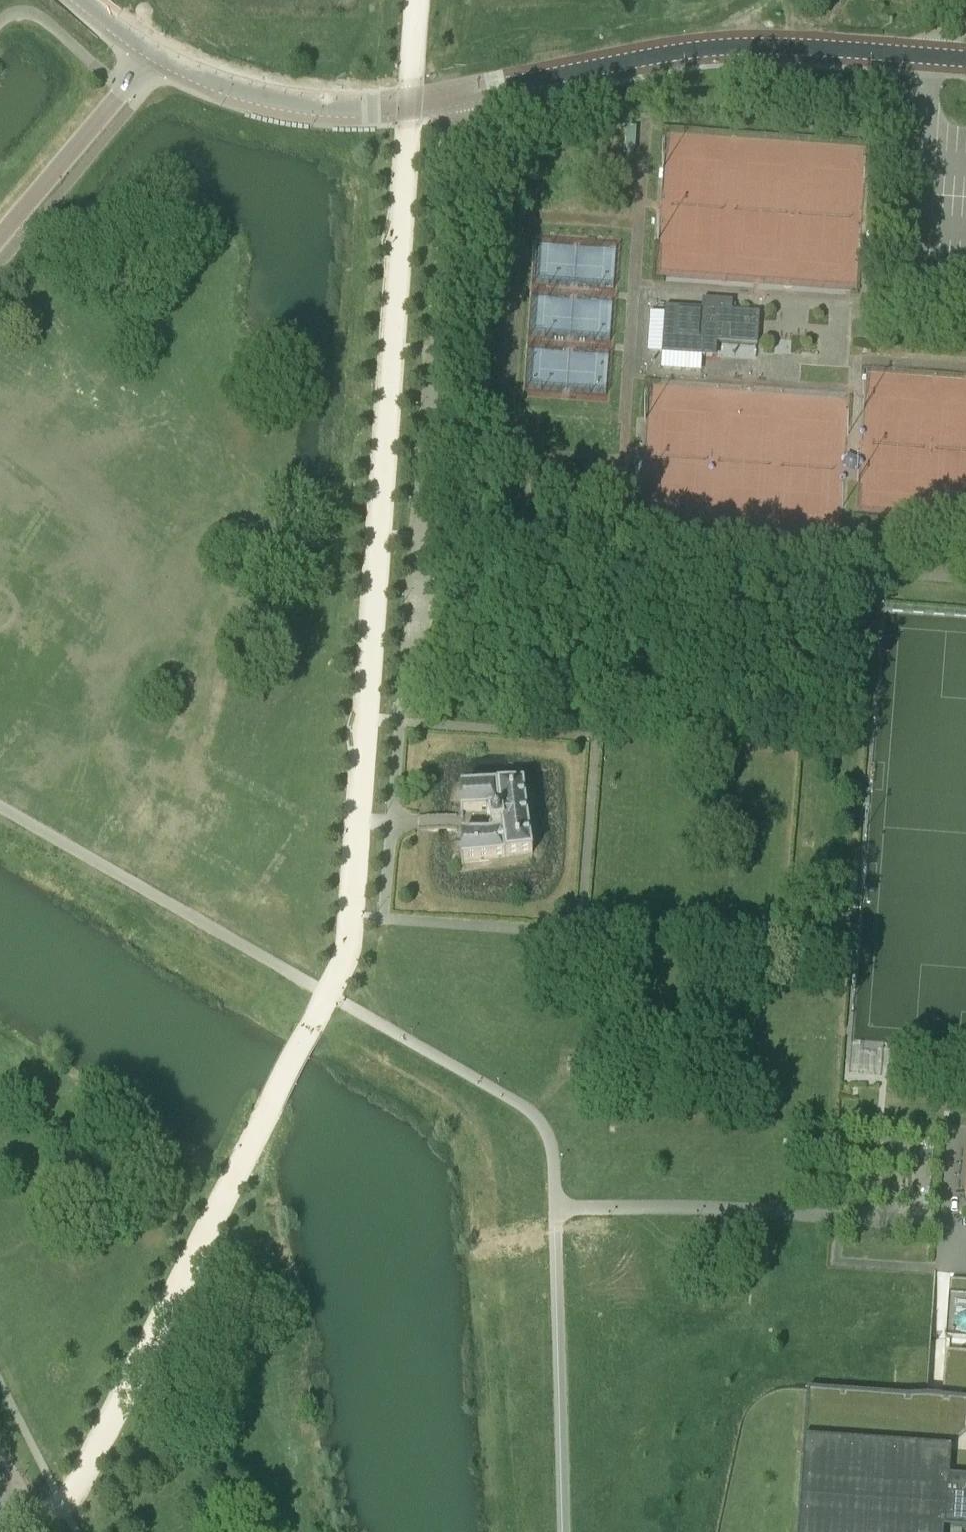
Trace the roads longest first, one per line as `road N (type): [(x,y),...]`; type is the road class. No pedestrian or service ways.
road 1 (unclassified): [(403,723),(455,96)]
road 2 (unclassified): [(965,58),(730,46),(455,96)]
road 3 (unclassified): [(455,96),(357,107),(282,101),(154,52)]
road 4 (unclassified): [(154,52),(0,235)]

